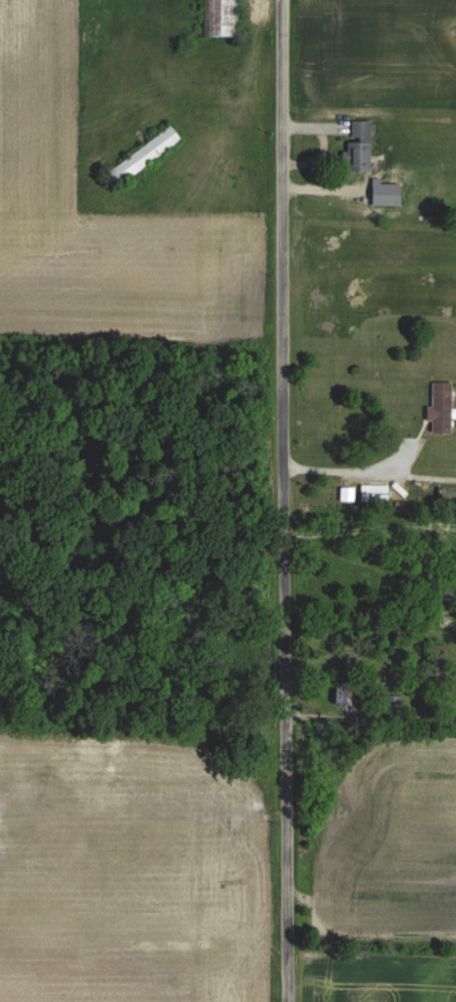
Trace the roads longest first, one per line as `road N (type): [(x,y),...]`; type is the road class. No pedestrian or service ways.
road 1 (residential): [(283,1001),(277,0)]

